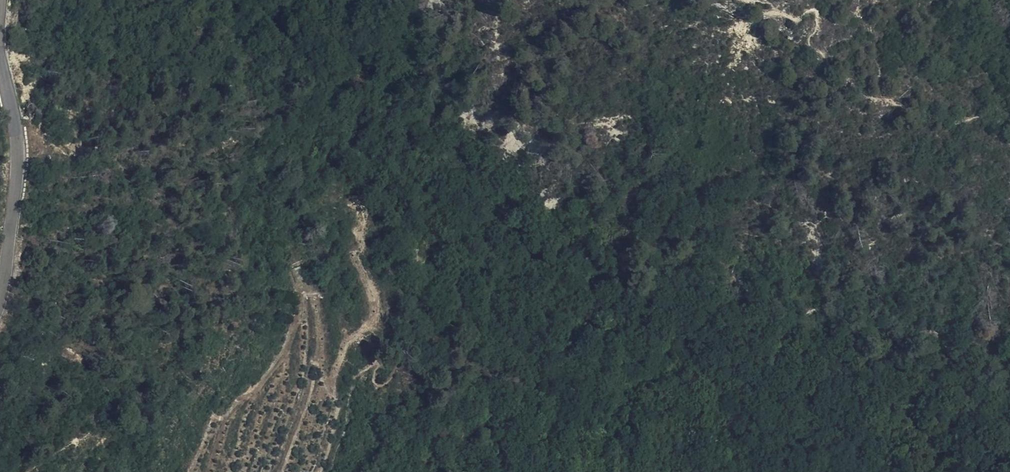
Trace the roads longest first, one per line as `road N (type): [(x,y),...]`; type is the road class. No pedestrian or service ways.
road 1 (tertiary): [(3,0),(21,205),(0,298)]

